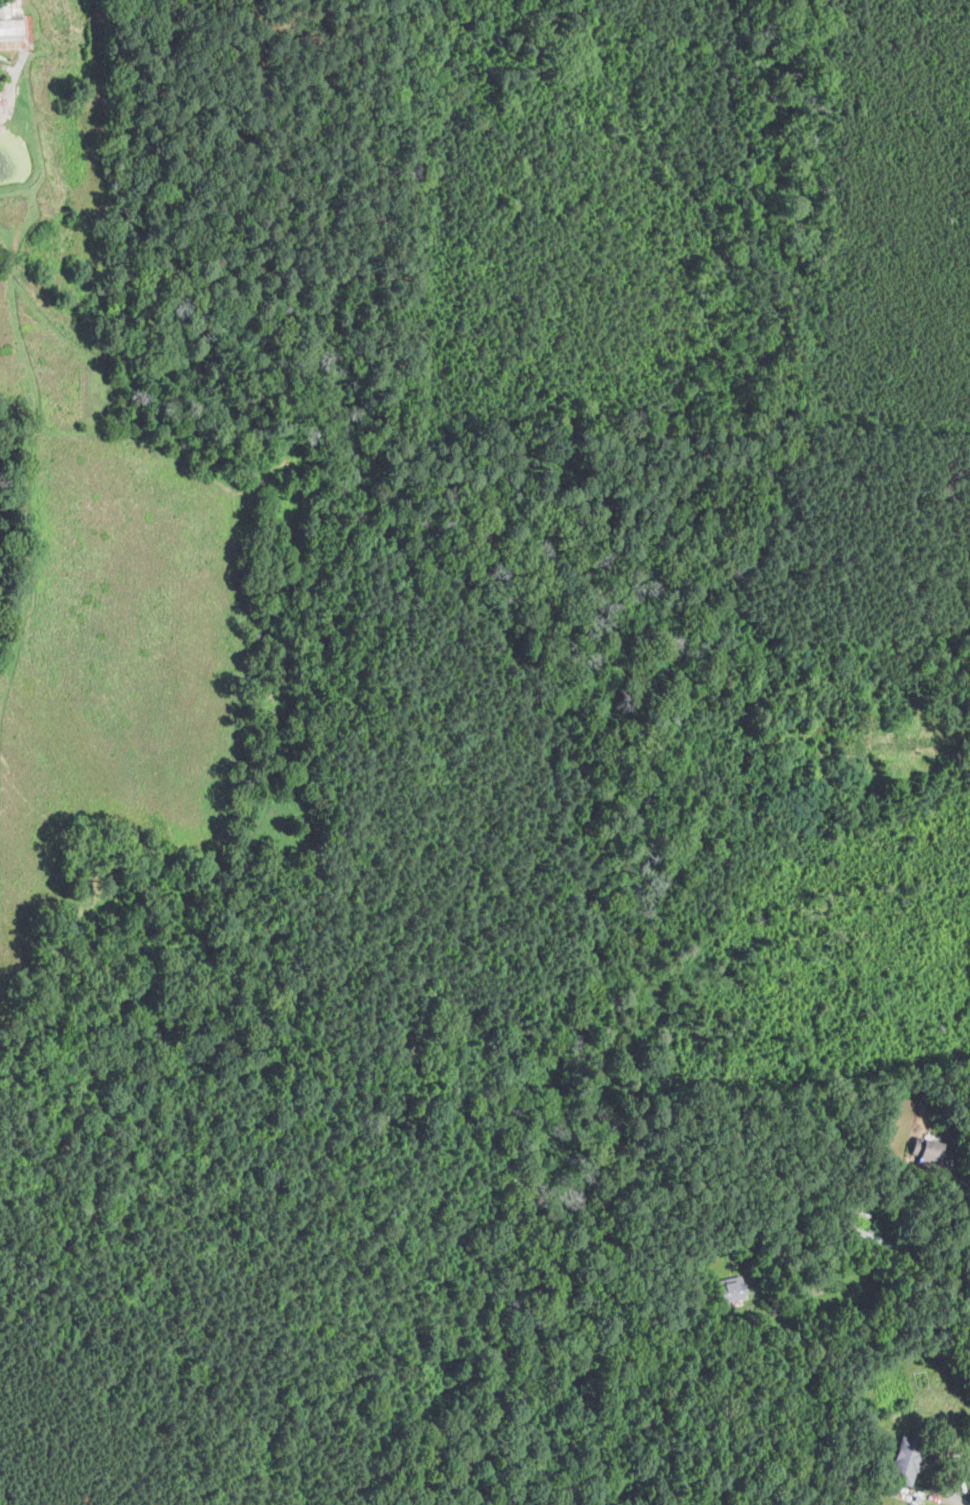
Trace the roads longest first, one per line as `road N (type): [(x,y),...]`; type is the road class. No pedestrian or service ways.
road 1 (residential): [(969,1275),(926,1277),(842,1214)]

